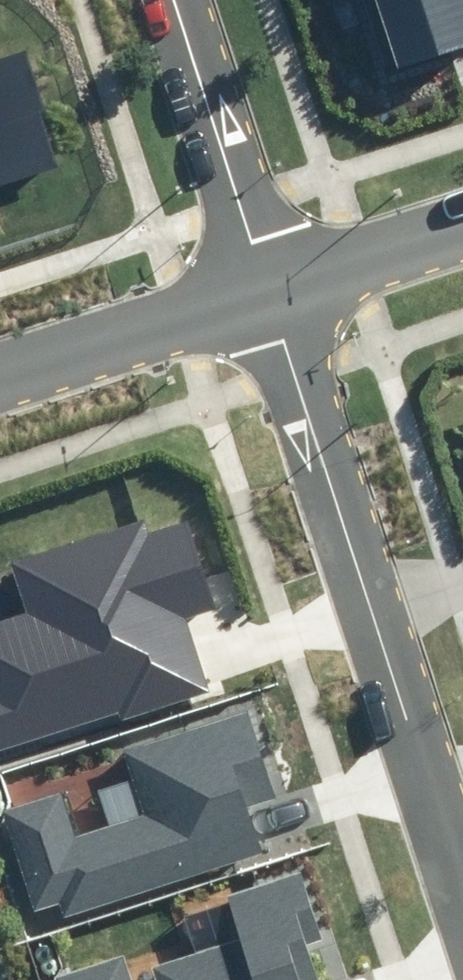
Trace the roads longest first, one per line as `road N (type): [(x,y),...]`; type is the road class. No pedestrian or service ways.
road 1 (residential): [(268,283),(462,881)]
road 2 (residential): [(176,0),(268,283)]
road 3 (residential): [(0,371),(268,283)]
road 4 (residential): [(268,283),(462,222)]

